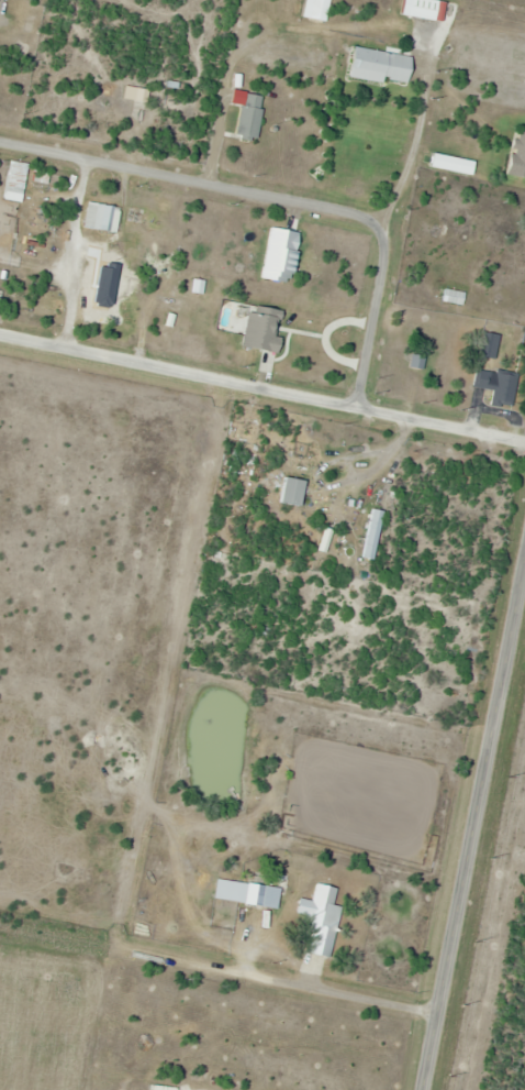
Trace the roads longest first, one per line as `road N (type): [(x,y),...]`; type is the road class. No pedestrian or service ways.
road 1 (residential): [(353,407),(389,249),(380,225),(339,209),(0,141)]
road 2 (tertiary): [(421,1089),(524,553)]
road 3 (residential): [(524,441),(0,335)]
road 4 (residential): [(436,1013),(253,973)]

